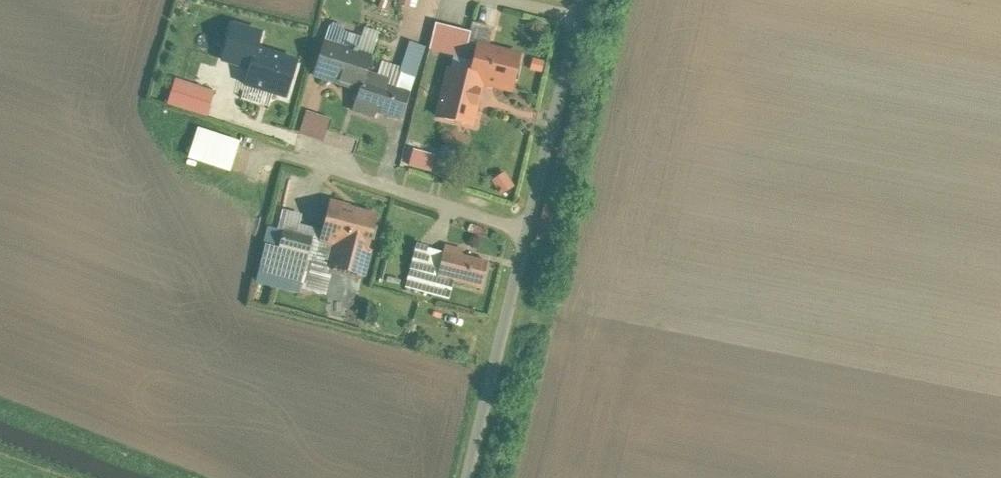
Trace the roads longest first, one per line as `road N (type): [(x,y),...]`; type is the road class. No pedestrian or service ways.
road 1 (residential): [(585,19),(469,477)]

